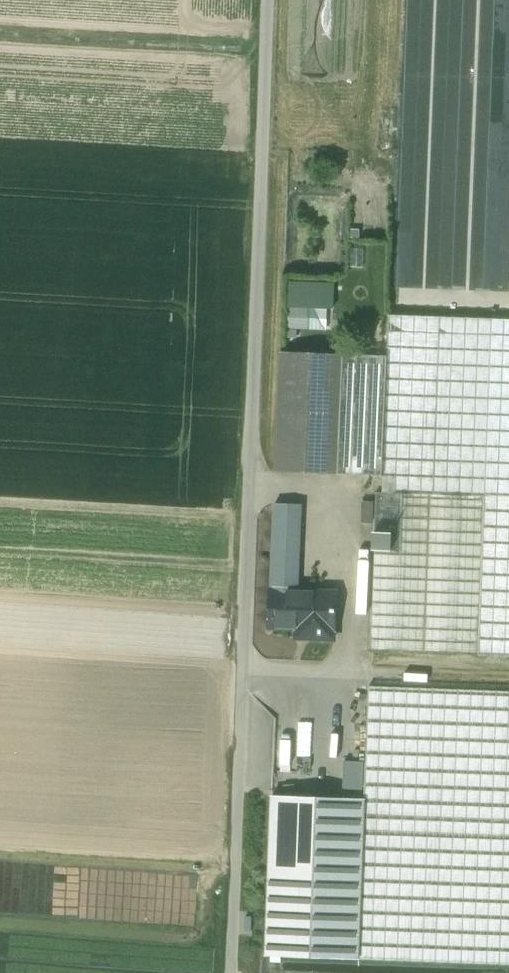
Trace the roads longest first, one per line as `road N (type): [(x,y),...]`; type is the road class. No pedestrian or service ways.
road 1 (unclassified): [(230,972),(267,0)]

